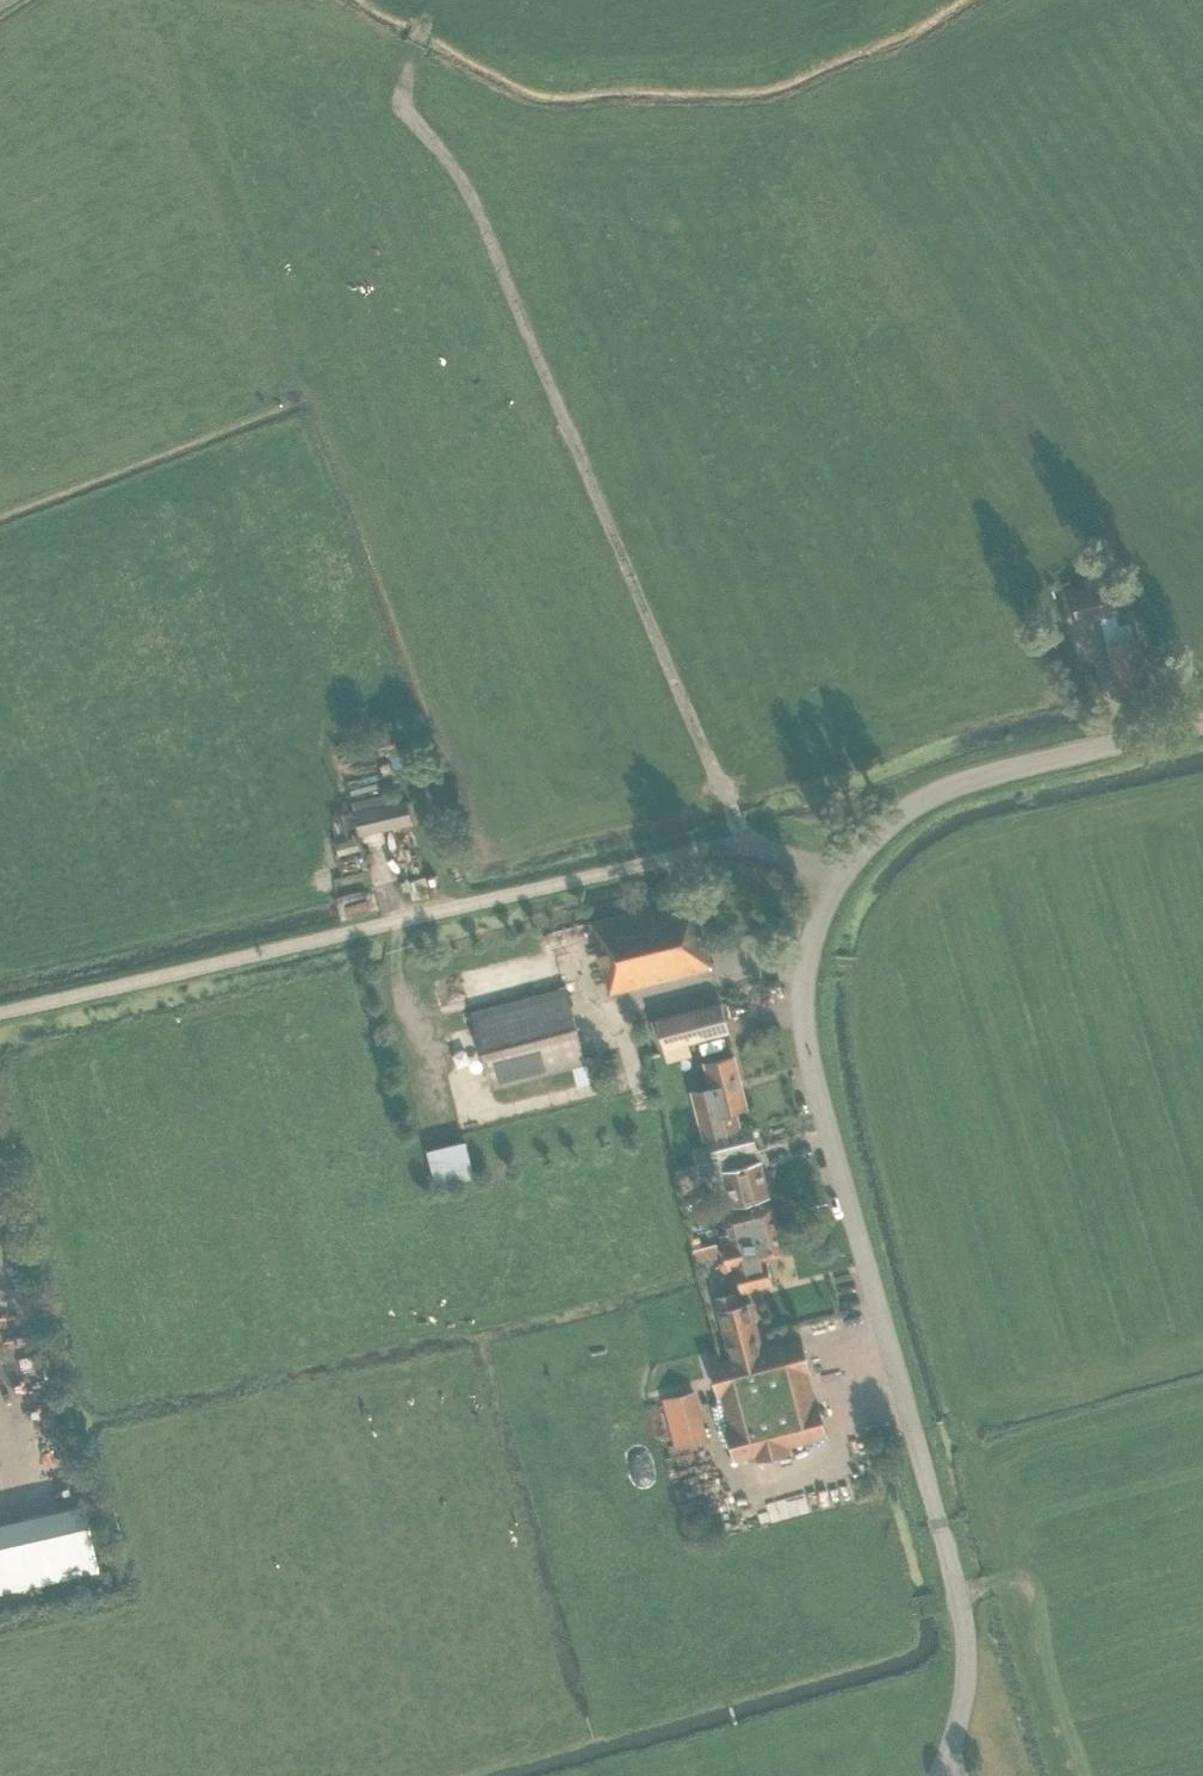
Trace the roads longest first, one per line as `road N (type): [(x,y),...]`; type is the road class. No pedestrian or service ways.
road 1 (unclassified): [(936,1775),(961,1701),(957,1595),(808,1050),(808,949),(837,879)]
road 2 (track): [(754,848),(474,201),(401,99),(413,63)]
road 3 (unclassified): [(0,1011),(731,846),(771,849),(837,879)]
road 4 (unclassified): [(837,879),(900,813),(950,785),(1202,721)]

